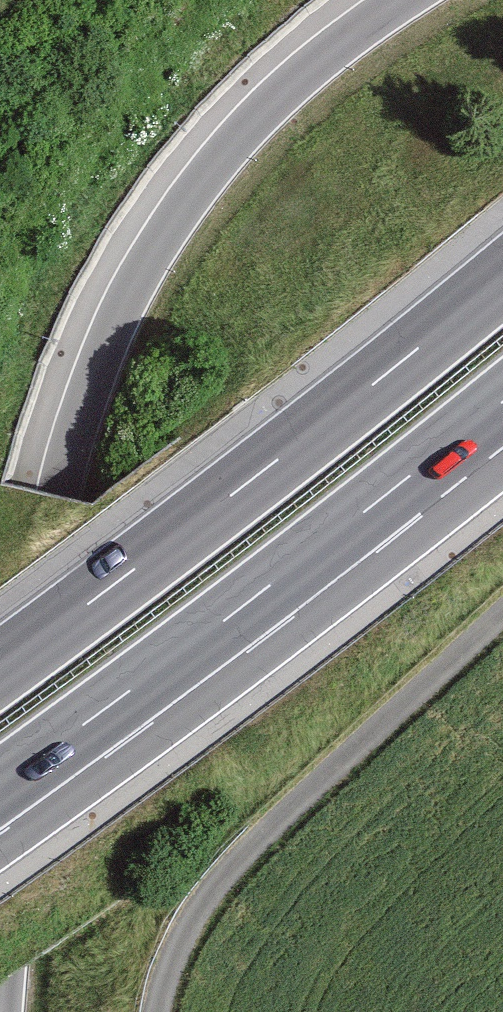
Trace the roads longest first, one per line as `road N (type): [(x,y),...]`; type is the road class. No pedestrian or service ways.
road 1 (motorway): [(403,0),(277,96),(212,173),(98,362),(53,503),(0,980)]
road 2 (motorway): [(502,275),(0,666)]
road 3 (motorway): [(0,787),(256,607),(502,401)]

